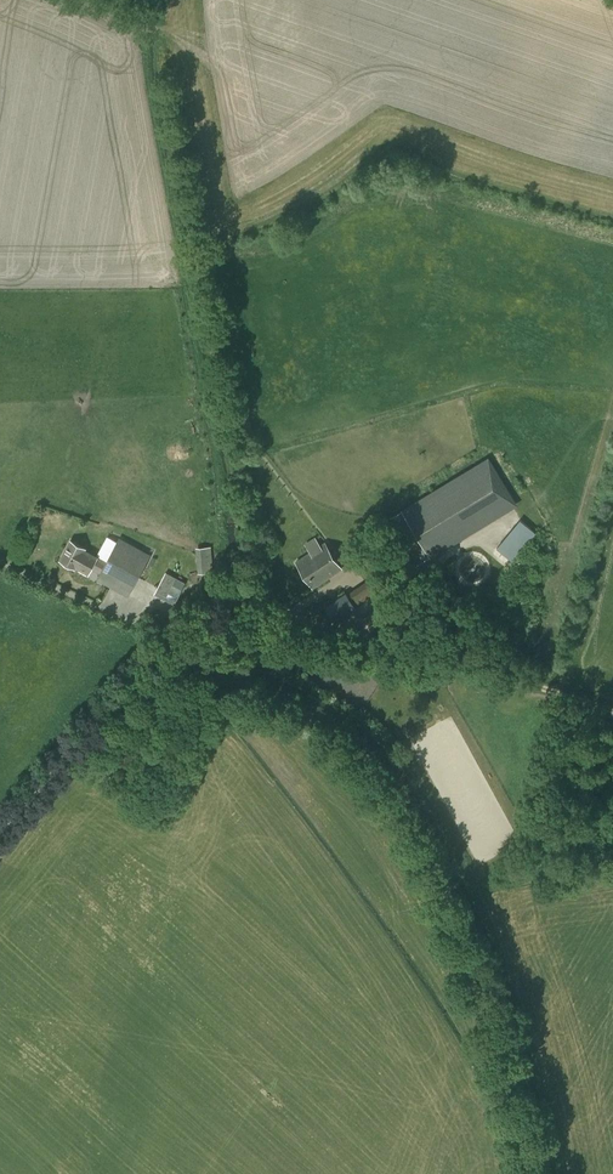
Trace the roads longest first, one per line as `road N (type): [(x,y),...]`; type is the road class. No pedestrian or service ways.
road 1 (track): [(0,833),(172,635)]

